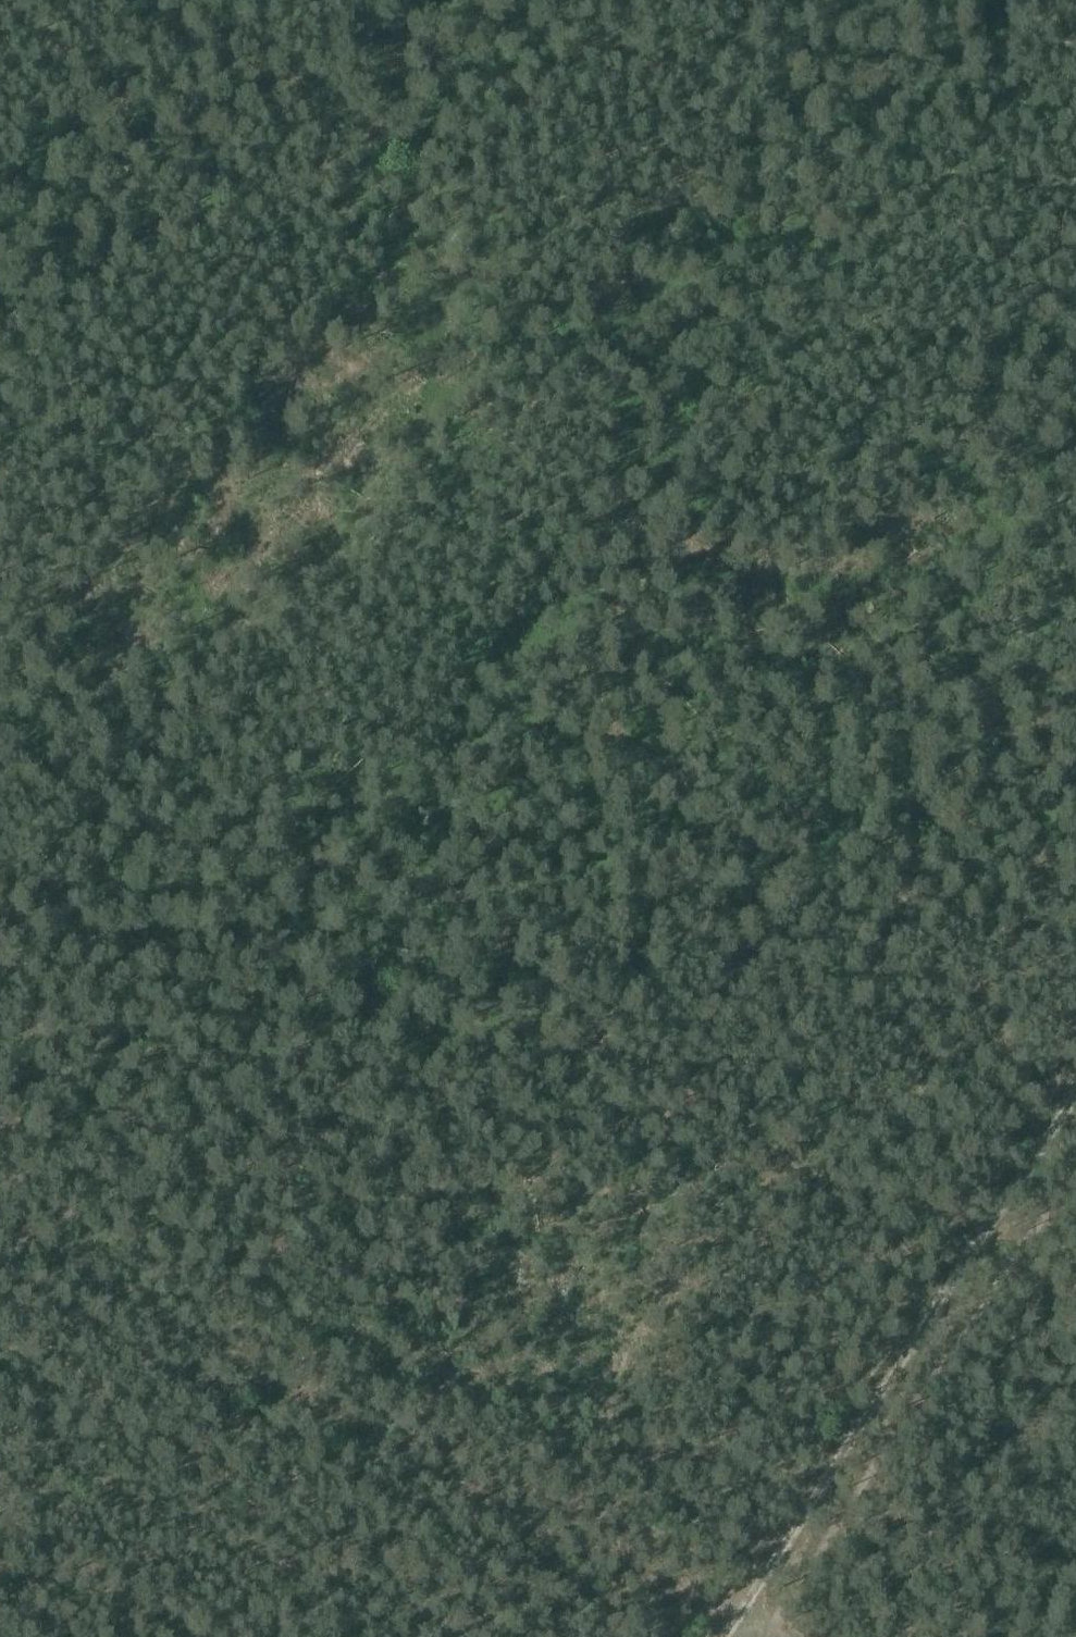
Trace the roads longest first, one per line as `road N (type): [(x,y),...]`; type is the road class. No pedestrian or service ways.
road 1 (track): [(714,1636),(1075,1093)]

